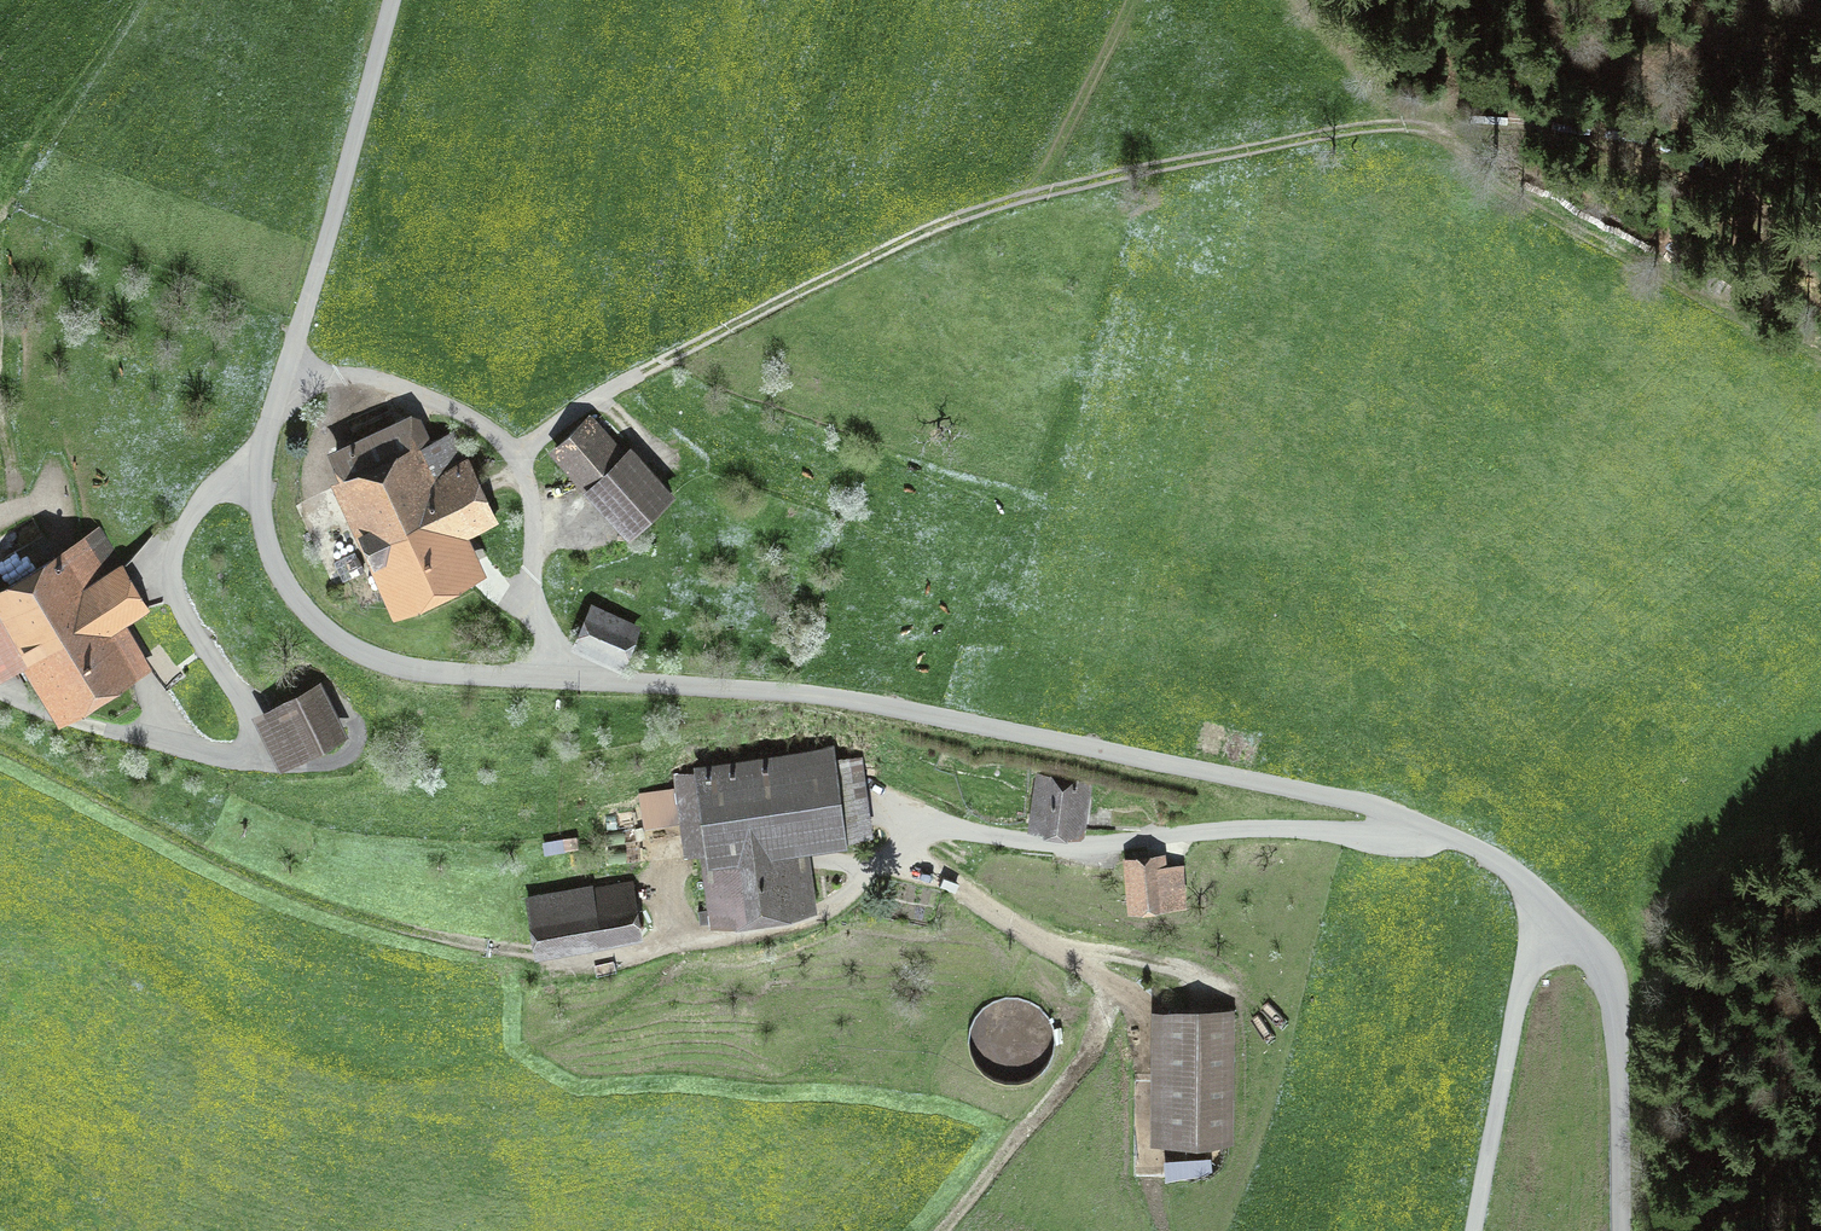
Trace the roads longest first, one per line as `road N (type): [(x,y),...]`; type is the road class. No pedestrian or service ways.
road 1 (unclassified): [(391,0),(262,474),(265,538),(310,617),(359,652),(420,670),(863,701),(1350,801),(1470,846),(1549,902),(1601,970),(1620,1095),(1622,1230)]
road 2 (track): [(488,483),(615,386),(927,230),(1034,194),(1820,22)]
road 3 (track): [(0,749),(268,887),(501,955),(565,961),(788,928),(844,903),(873,868),(901,854)]
road 4 (track): [(1432,829),(1246,829),(1071,848),(948,829),(911,838),(901,854),(914,868),(1109,983),(1120,997)]
road 5 (track): [(1160,1230),(1140,1156),(1137,1009),(1120,997),(1060,1091),(938,1230)]
road 6 (track): [(262,474),(236,476),(210,493),(187,522),(172,567),(183,613),(257,733),(247,752),(228,759),(162,739),(141,682)]
road 7 (track): [(561,679),(534,598),(532,505),(513,449),(424,397),(372,379),(285,370)]
road 8 (track): [(1820,293),(1638,176),(1399,119)]
road 9 (track): [(1034,194),(1129,0)]
road 10 (track): [(247,752),(270,769),(343,762),(357,744),(353,724),(335,702)]
road 11 (track): [(0,690),(107,730),(162,739)]
road 12 (track): [(1075,962),(1122,954),(1183,969),(1202,987),(1200,999)]
road 13 (track): [(1334,134),(1359,97),(1391,0)]

